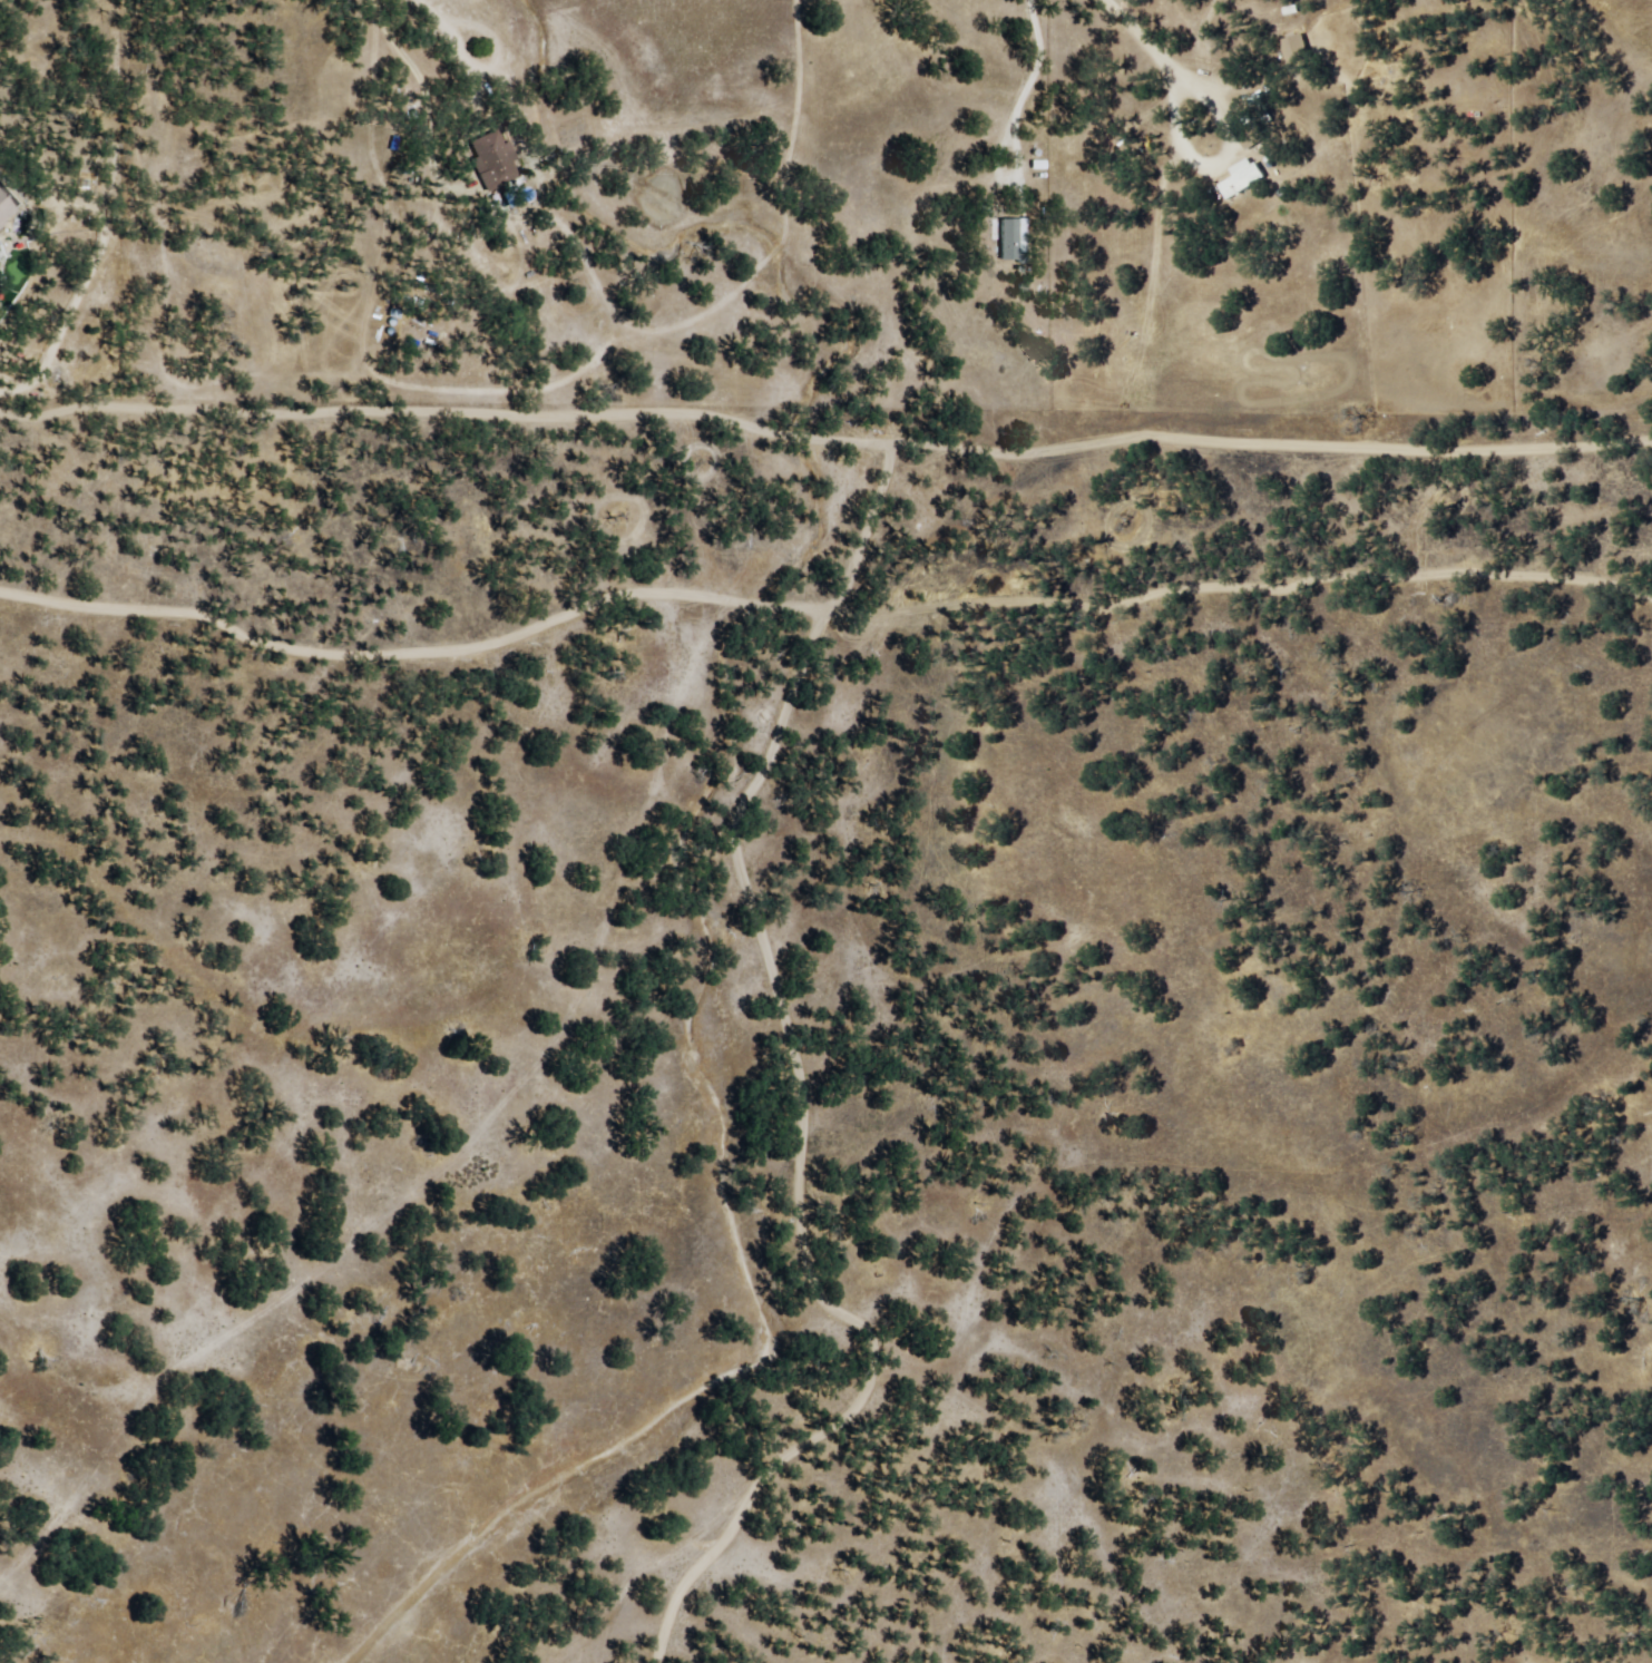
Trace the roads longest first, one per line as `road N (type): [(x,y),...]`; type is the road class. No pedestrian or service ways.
road 1 (track): [(356,0),(489,156),(577,350),(629,561),(606,737),(525,960),(238,1260),(0,1460)]

